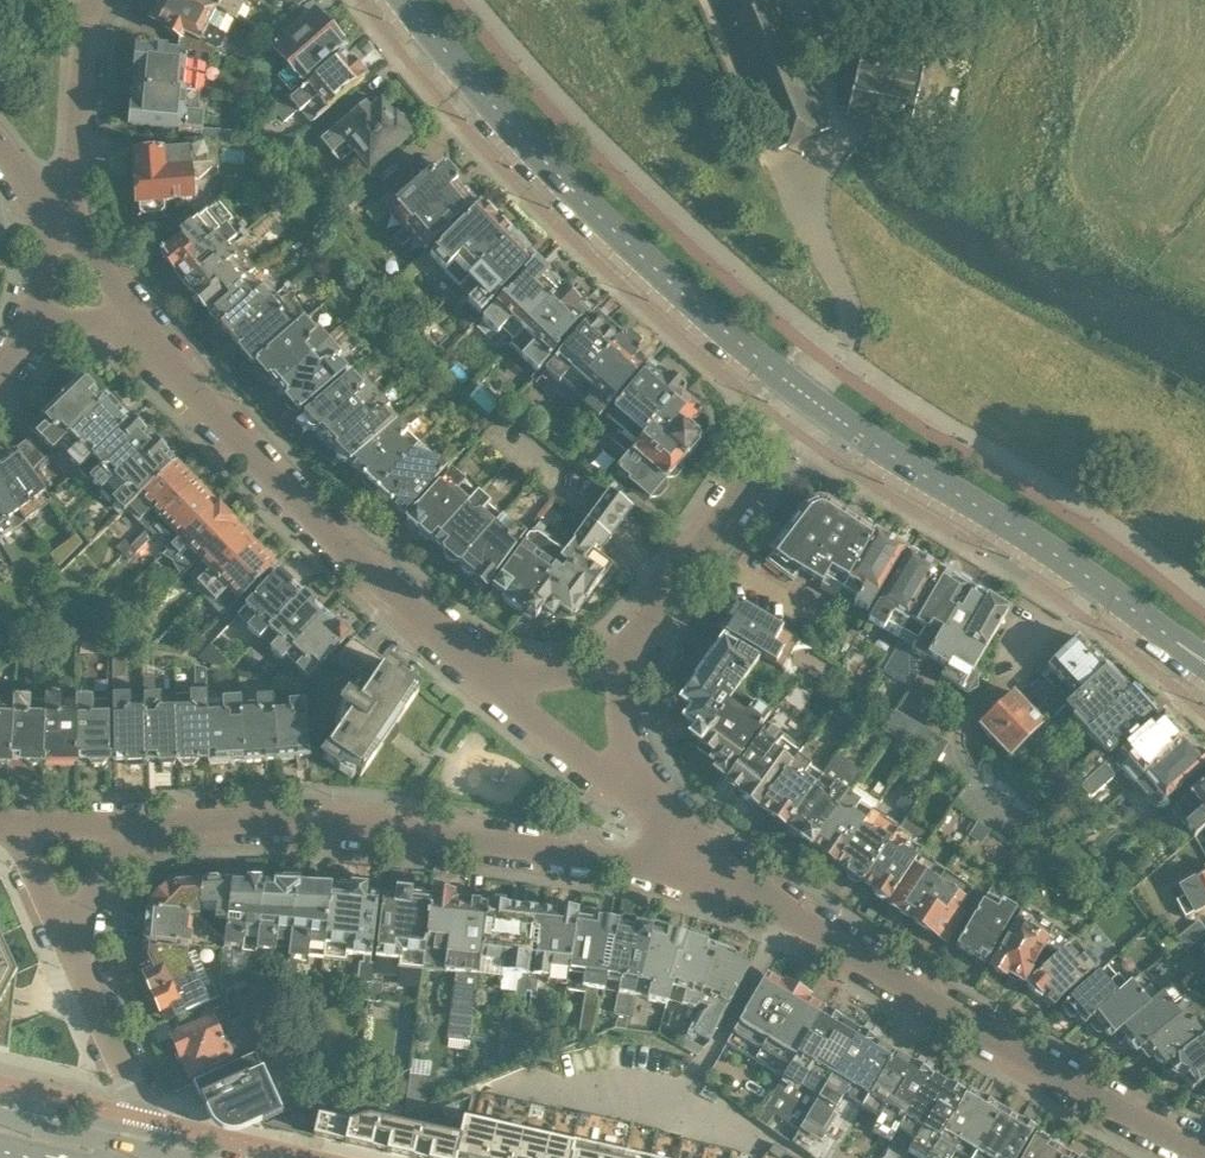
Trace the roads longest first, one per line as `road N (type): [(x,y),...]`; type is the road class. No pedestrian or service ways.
road 1 (residential): [(729,877),(388,830),(136,825)]
road 2 (secondary): [(405,0),(547,165),(805,395)]
road 3 (residential): [(1204,1151),(1030,1058),(729,877)]
road 4 (residential): [(485,677),(253,459),(138,332)]
road 5 (secondary): [(805,395),(1179,644)]
road 6 (residential): [(619,666),(805,395)]
road 7 (residential): [(152,1149),(156,1121),(65,933)]
road 8 (track): [(704,0),(769,155),(810,207)]
road 9 (residential): [(89,0),(72,177),(60,216)]
road 10 (track): [(810,207),(839,140),(814,0)]
road 11 (residential): [(638,794),(485,677)]
road 12 (primary): [(152,1149),(0,1114)]
road 13 (residential): [(138,332),(60,216)]
road 14 (residential): [(485,677),(619,666)]
road 15 (residential): [(619,666),(638,794)]
road 16 (residential): [(65,933),(136,825)]
road 17 (residential): [(60,216),(23,337)]
road 18 (residential): [(136,825),(12,823)]
road 19 (residential): [(729,877),(638,794)]
road 20 (residential): [(65,933),(12,823)]

